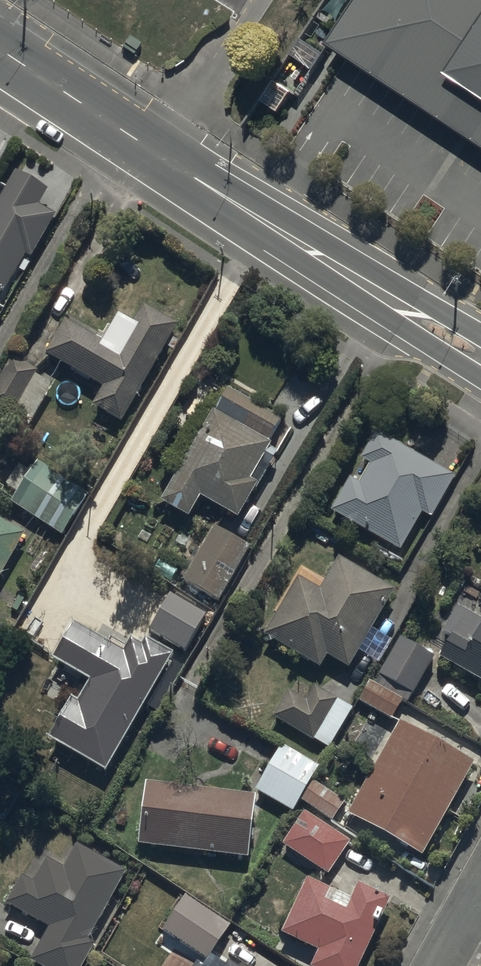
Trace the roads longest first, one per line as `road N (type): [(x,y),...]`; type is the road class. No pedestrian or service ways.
road 1 (secondary): [(0,43),(480,356)]

